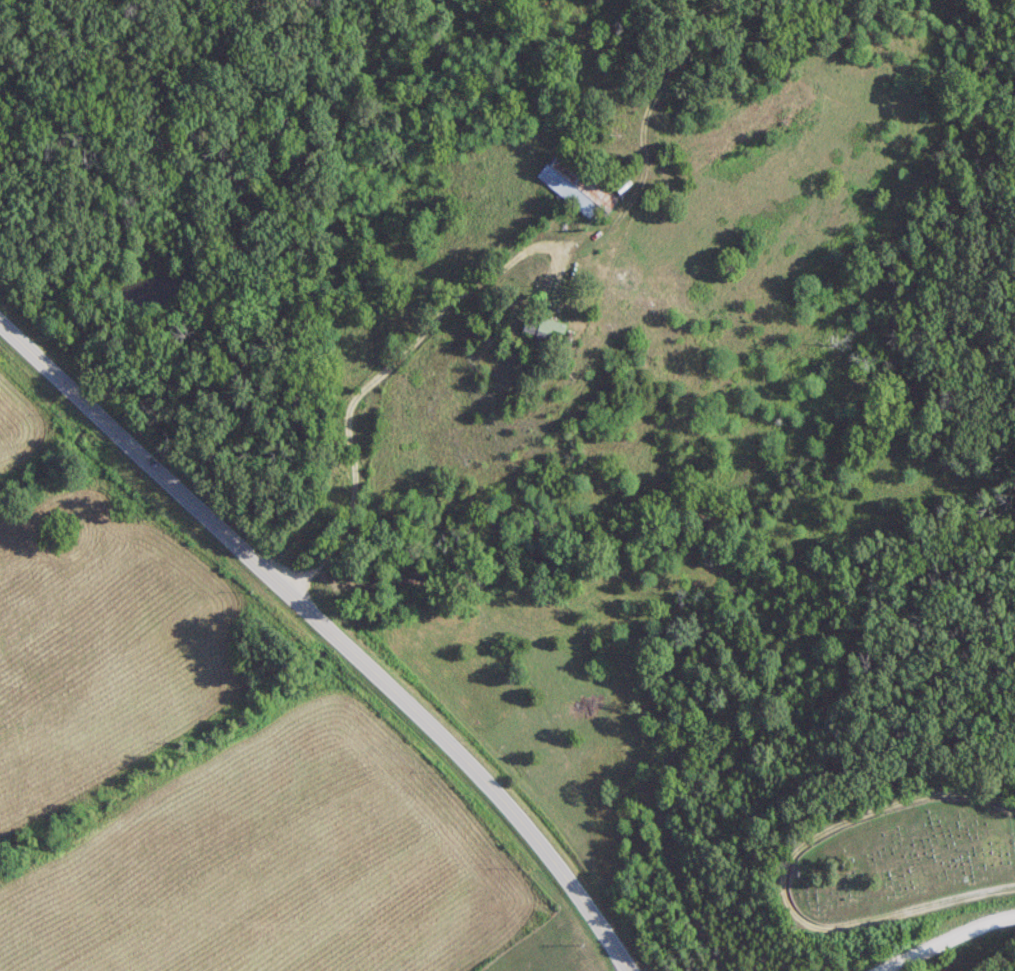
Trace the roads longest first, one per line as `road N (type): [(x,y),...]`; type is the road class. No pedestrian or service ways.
road 1 (secondary): [(625,970),(553,858),(492,784),(0,319)]
road 2 (residential): [(1014,916),(952,934),(882,970)]

